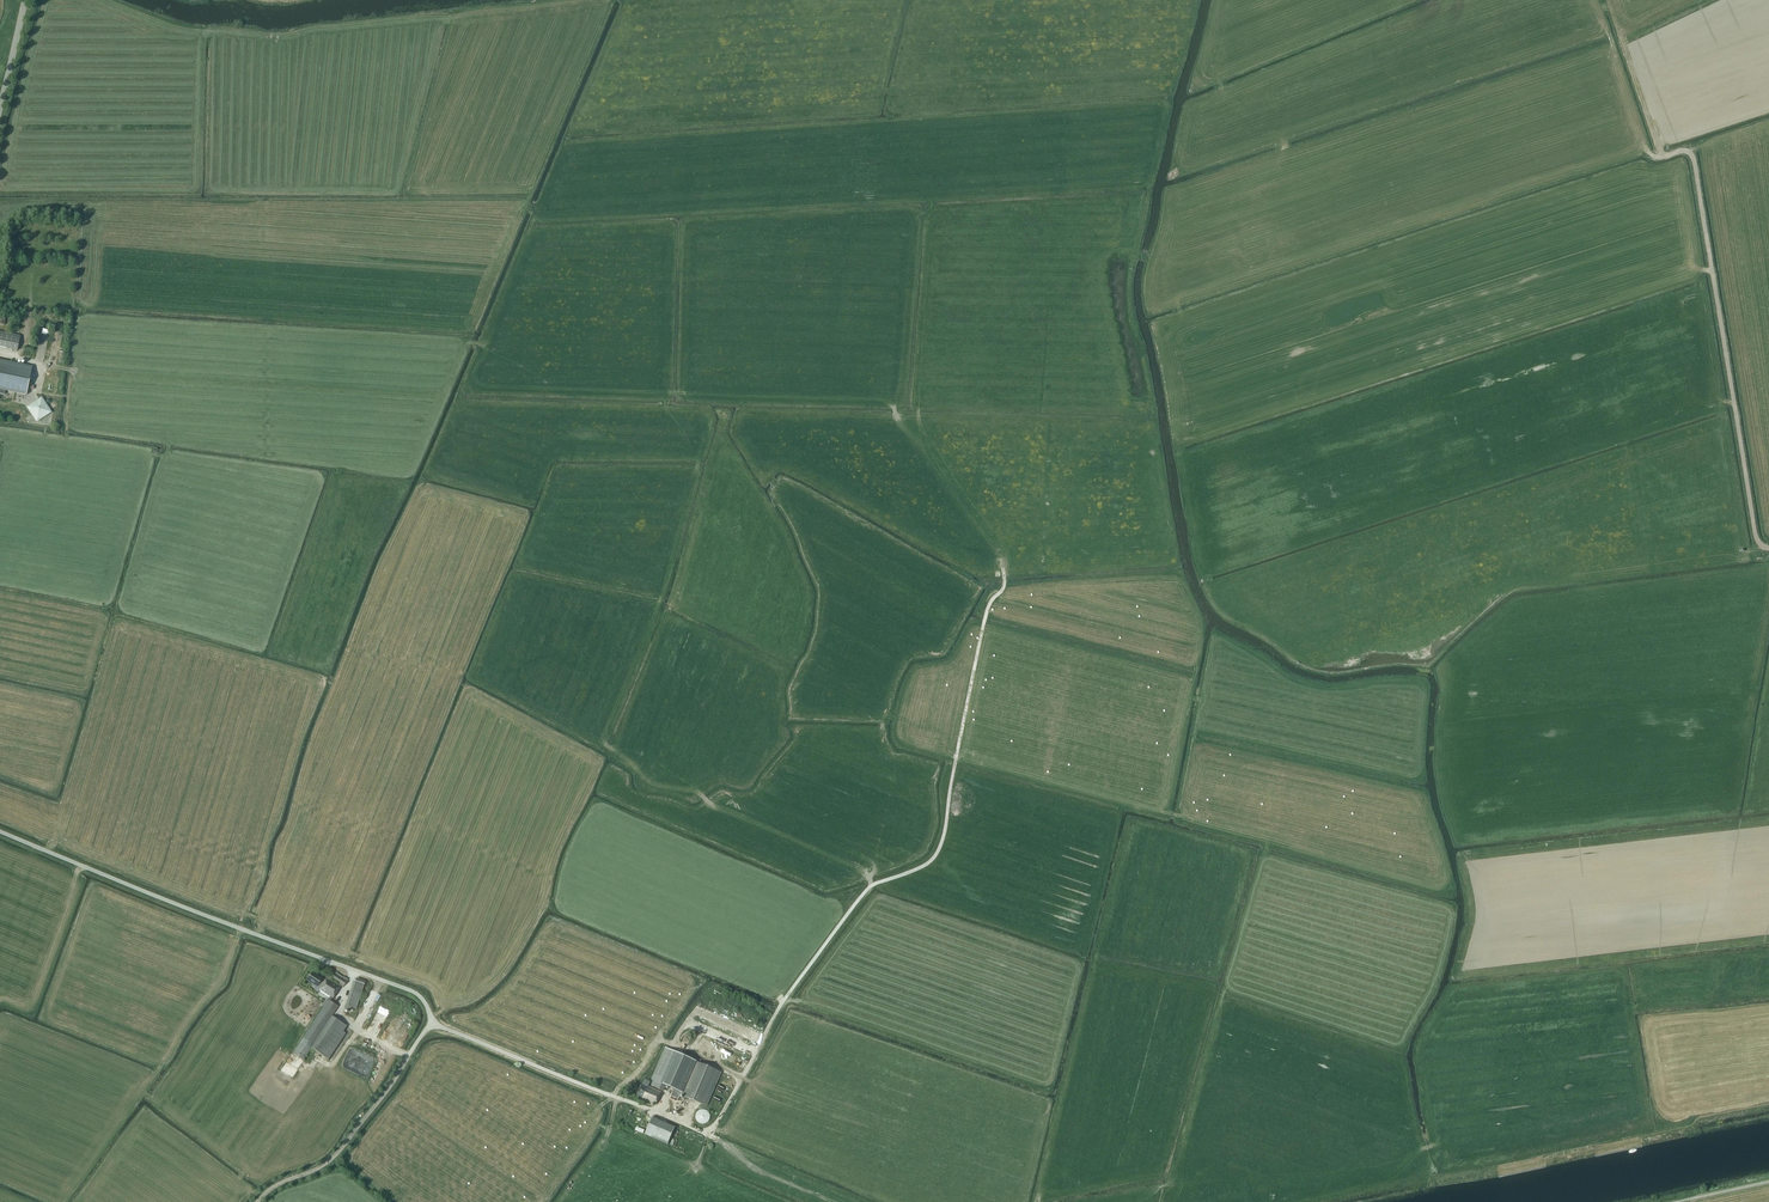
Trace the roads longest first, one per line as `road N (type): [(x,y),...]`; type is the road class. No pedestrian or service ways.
road 1 (unclassified): [(613,1098),(455,1035),(434,1024),(415,993),(0,831)]
road 2 (track): [(1768,547),(1755,532),(1694,158),(1681,150),(1661,157),(1610,0)]
road 3 (track): [(434,1024),(340,1149),(260,1201)]

